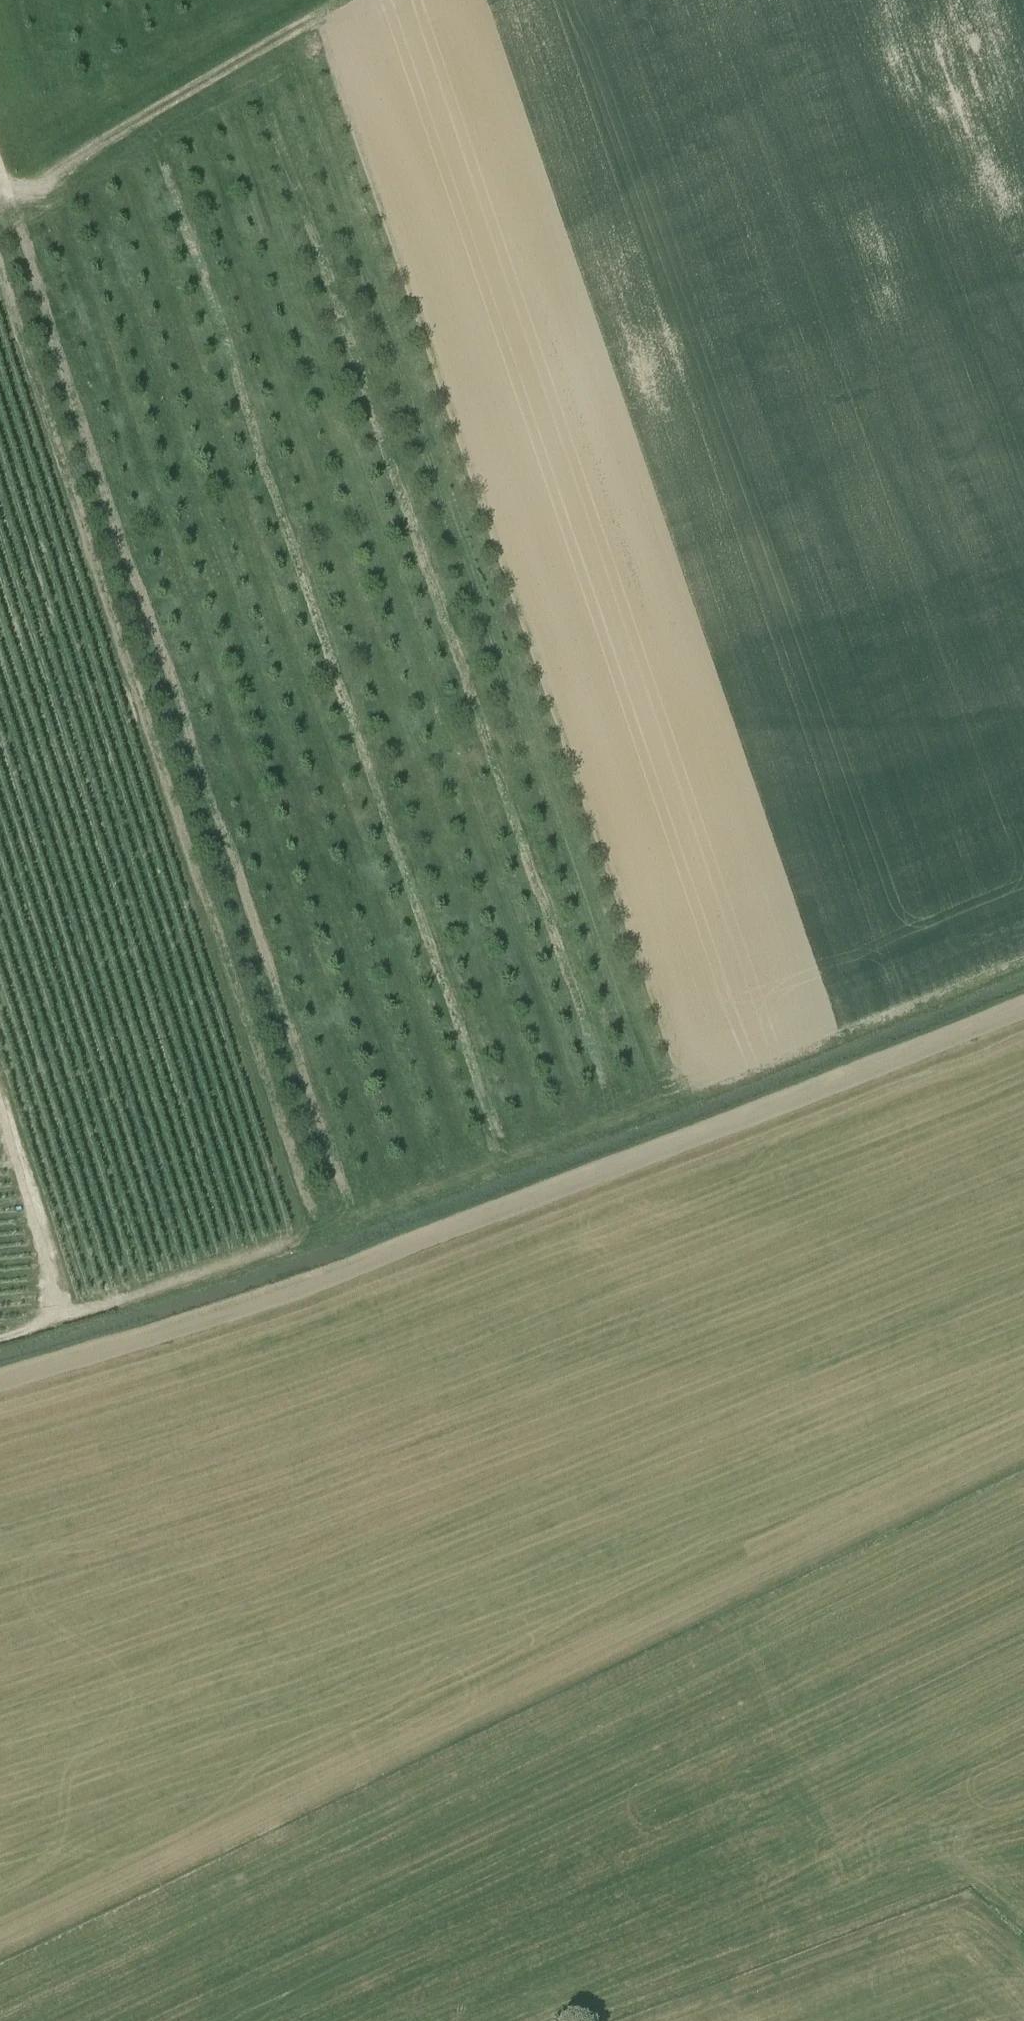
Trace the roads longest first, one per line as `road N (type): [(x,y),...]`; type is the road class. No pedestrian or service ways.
road 1 (track): [(57,1313),(279,1247)]
road 2 (track): [(0,1105),(57,1313)]

